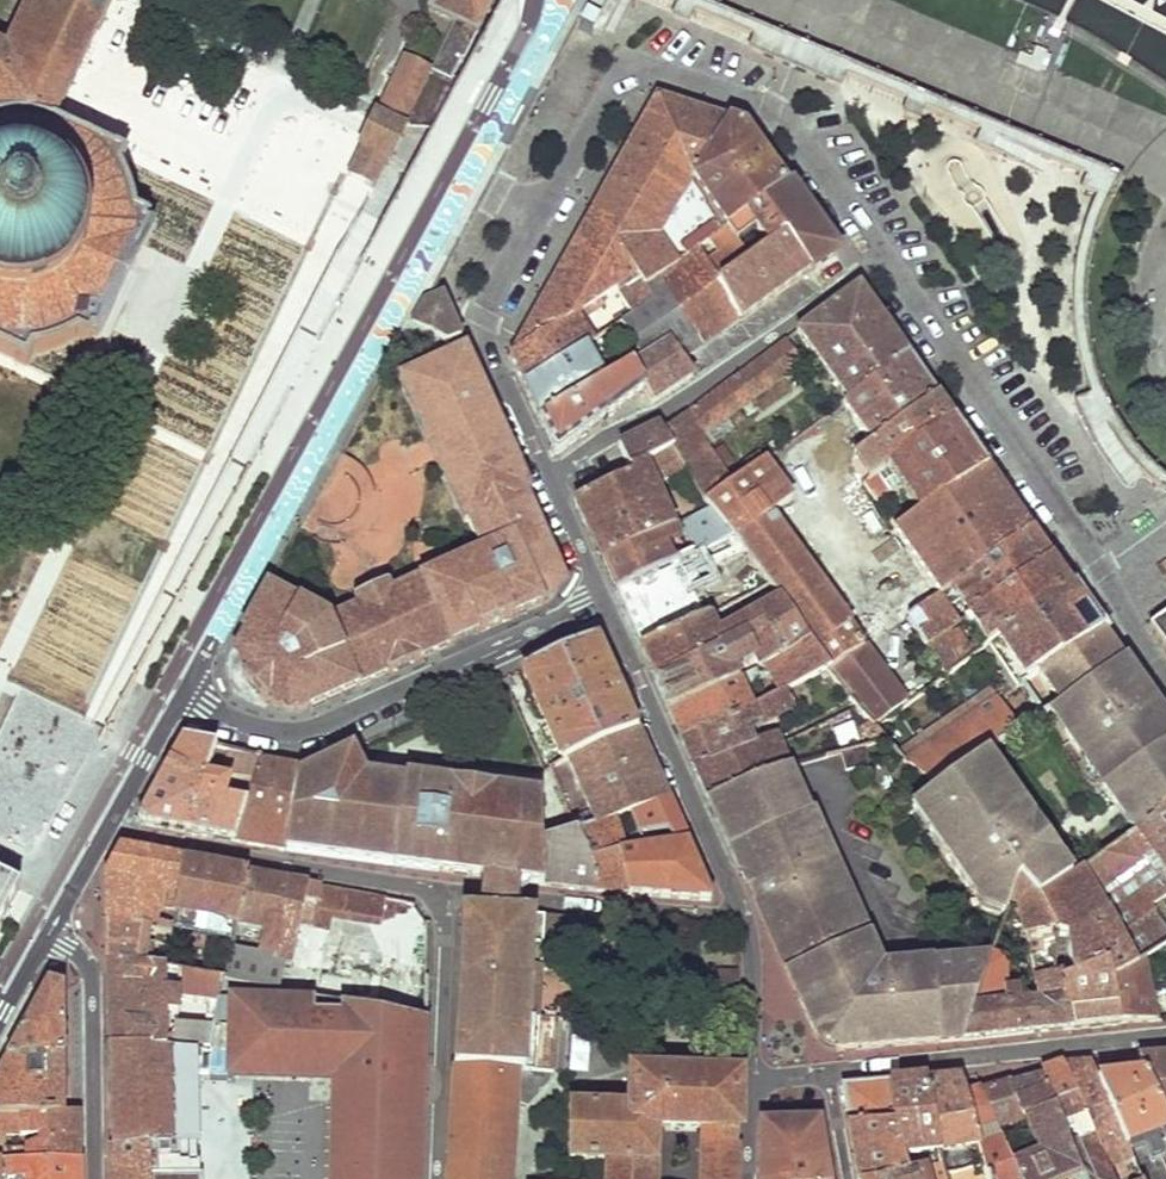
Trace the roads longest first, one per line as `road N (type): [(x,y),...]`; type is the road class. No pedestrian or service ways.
road 1 (residential): [(883,258),(793,128),(771,110),(672,74),(631,72),(612,87),(543,205),(481,315),(481,335)]
road 2 (residential): [(1165,678),(1085,544),(883,258)]
road 3 (residential): [(601,594),(328,724),(266,729),(182,694)]
road 4 (residential): [(883,258),(670,409),(551,476)]
road 5 (residential): [(601,594),(744,917)]
road 6 (residential): [(108,831),(446,893)]
road 7 (residential): [(1165,1035),(827,1073)]
road 8 (residential): [(446,893),(744,917)]
road 9 (residential): [(446,893),(435,1178)]
road 10 (residential): [(48,934),(82,959),(91,977),(93,1178)]
road 11 (residential): [(744,917),(753,1078)]
road 12 (residential): [(481,335),(551,476)]
road 13 (residential): [(108,831),(182,694)]
road 14 (residential): [(551,476),(601,594)]

